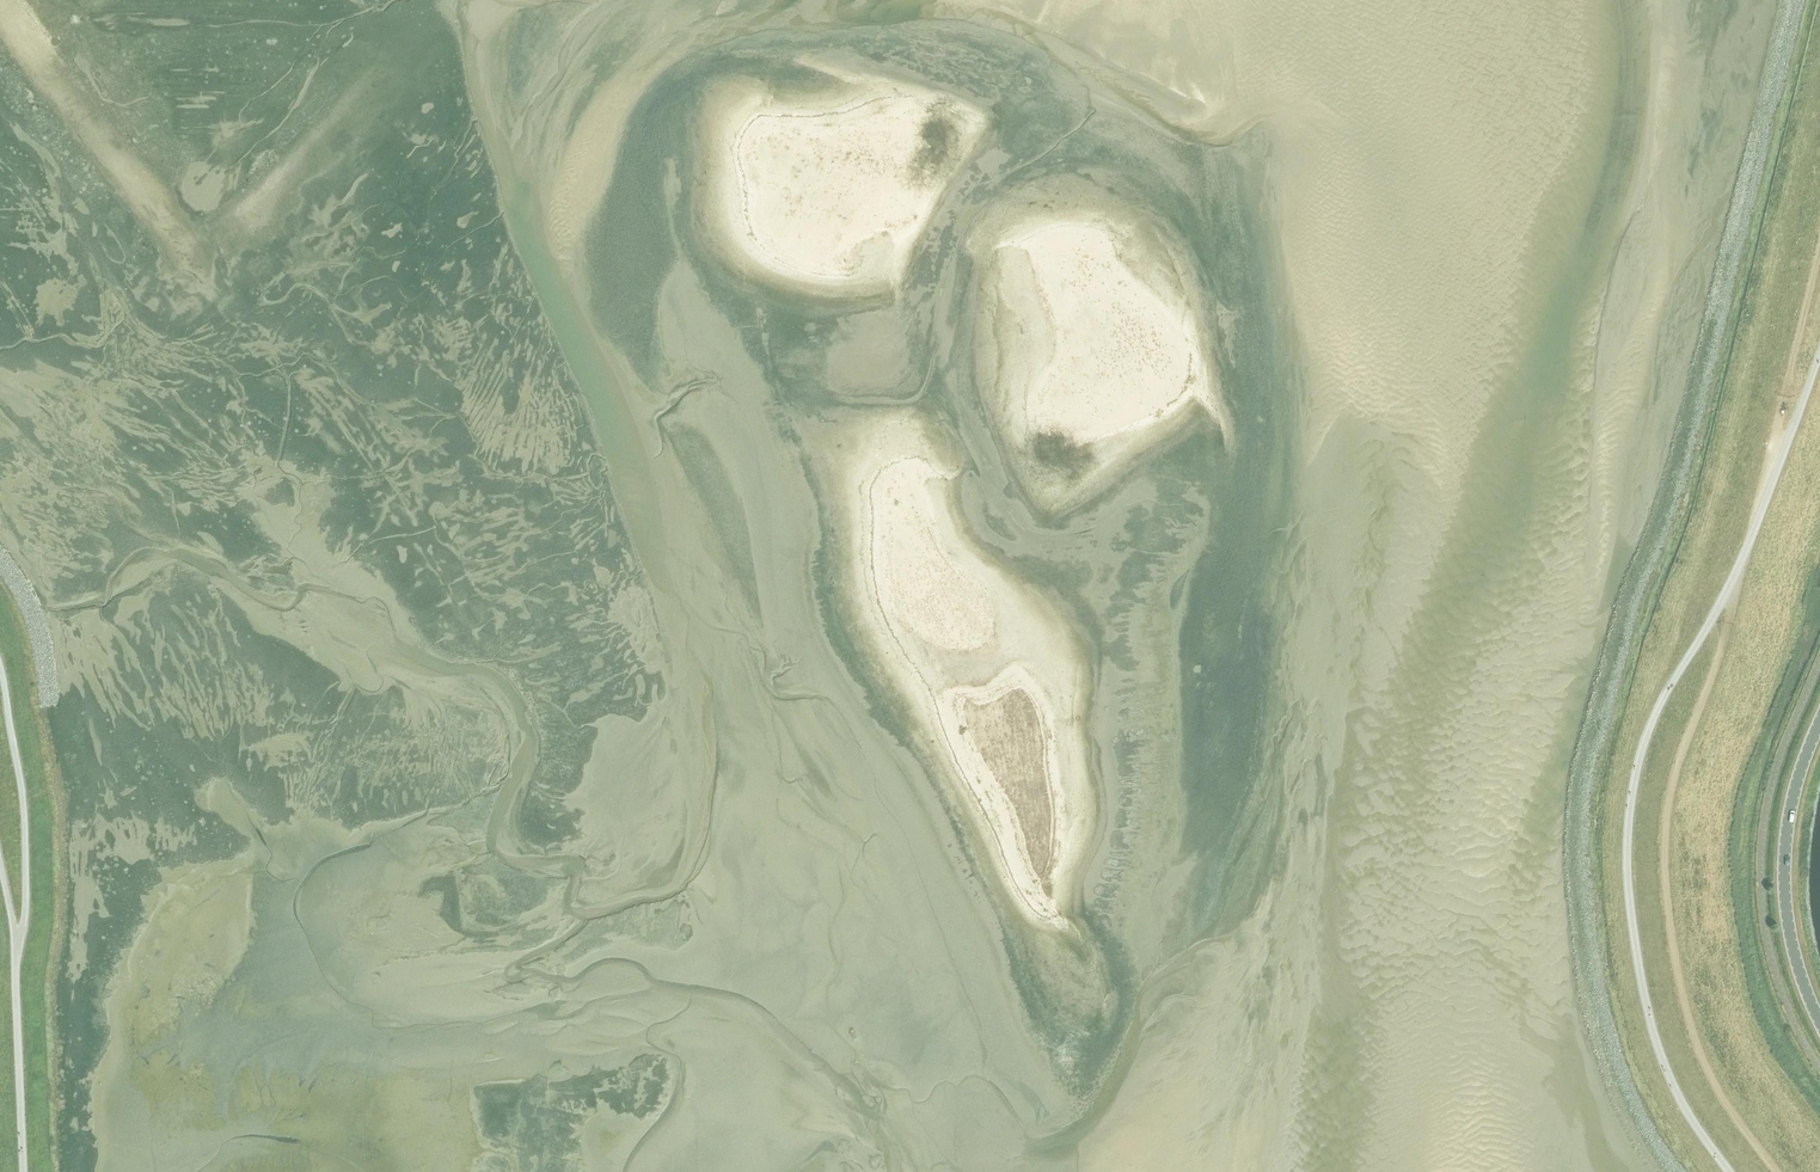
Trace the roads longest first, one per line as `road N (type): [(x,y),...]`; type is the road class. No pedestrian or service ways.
road 1 (tertiary): [(1819,1020),(1794,949),(1785,864),(1795,792),(1819,722)]

